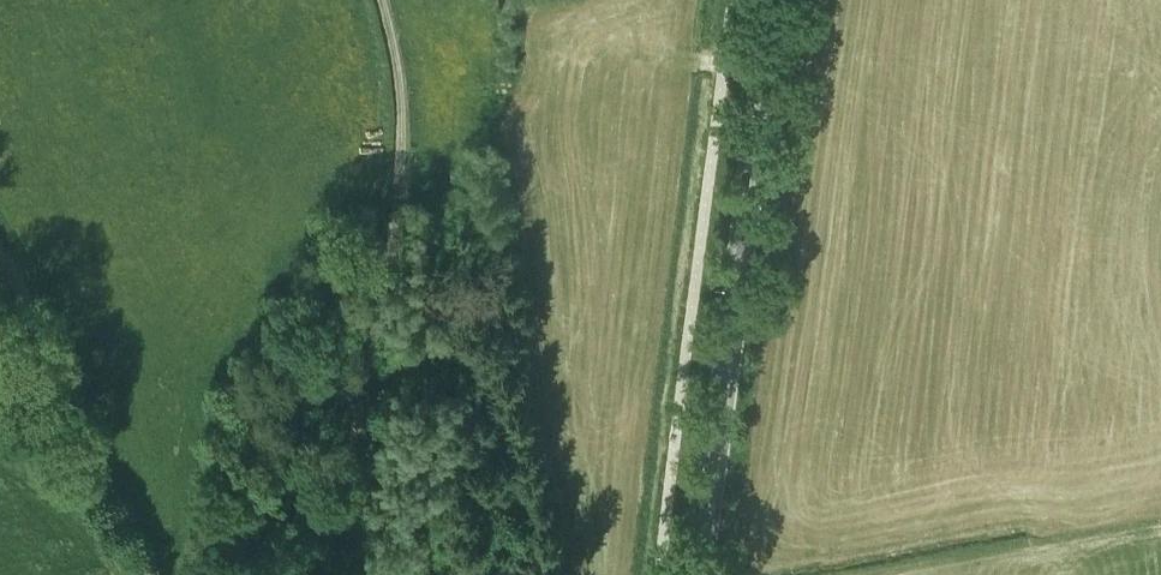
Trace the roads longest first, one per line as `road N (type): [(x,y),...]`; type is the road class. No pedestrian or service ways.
road 1 (track): [(369,574),(348,442),(390,271),(399,175),(400,94),(381,0)]
road 2 (secondary): [(698,574),(774,0)]

